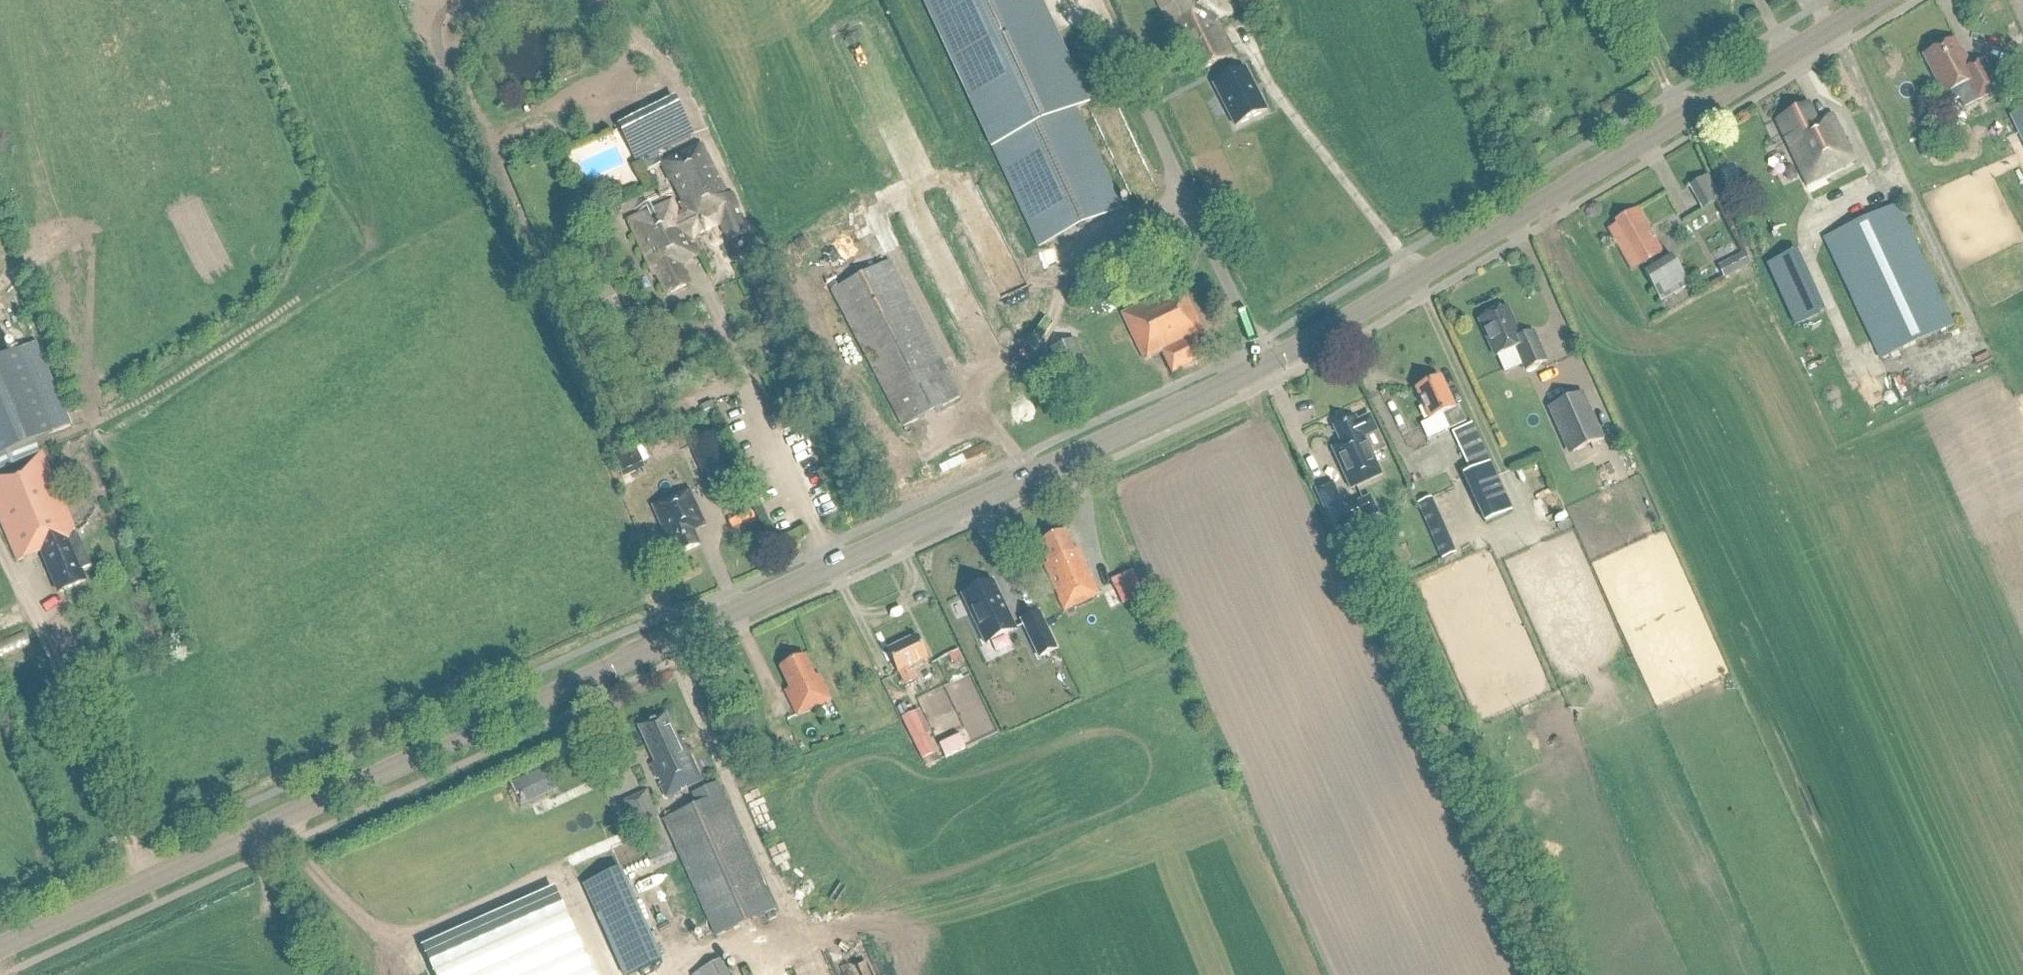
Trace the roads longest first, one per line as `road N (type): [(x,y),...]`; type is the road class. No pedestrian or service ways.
road 1 (tertiary): [(0,949),(1265,366)]
road 2 (tertiary): [(1265,366),(1882,0)]

